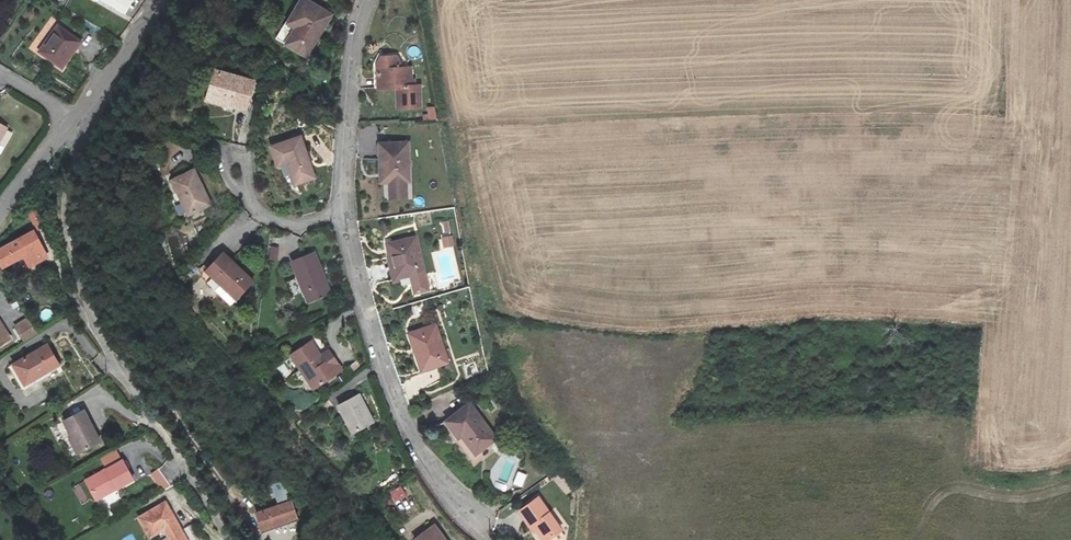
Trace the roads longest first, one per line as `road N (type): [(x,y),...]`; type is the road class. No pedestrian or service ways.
road 1 (unclassified): [(227,539),(91,317),(64,218),(71,117)]
road 2 (residential): [(482,523),(454,496),(408,427),(347,210)]
road 3 (residential): [(347,210),(356,58),(371,0)]
road 4 (residential): [(162,0),(71,117)]
road 5 (residential): [(236,172),(271,220),(302,224),(347,210)]

